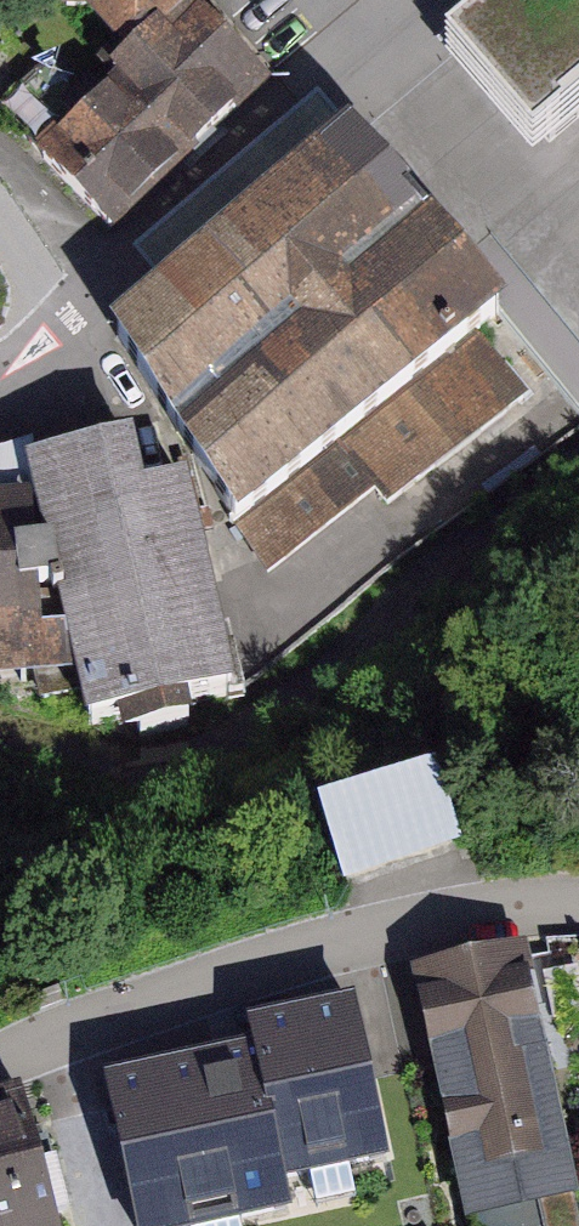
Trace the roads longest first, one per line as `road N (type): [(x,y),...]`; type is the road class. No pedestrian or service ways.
road 1 (residential): [(578,902),(500,907),(366,933),(60,1029),(0,1058)]
road 2 (residential): [(0,388),(35,373),(330,86),(436,0)]

